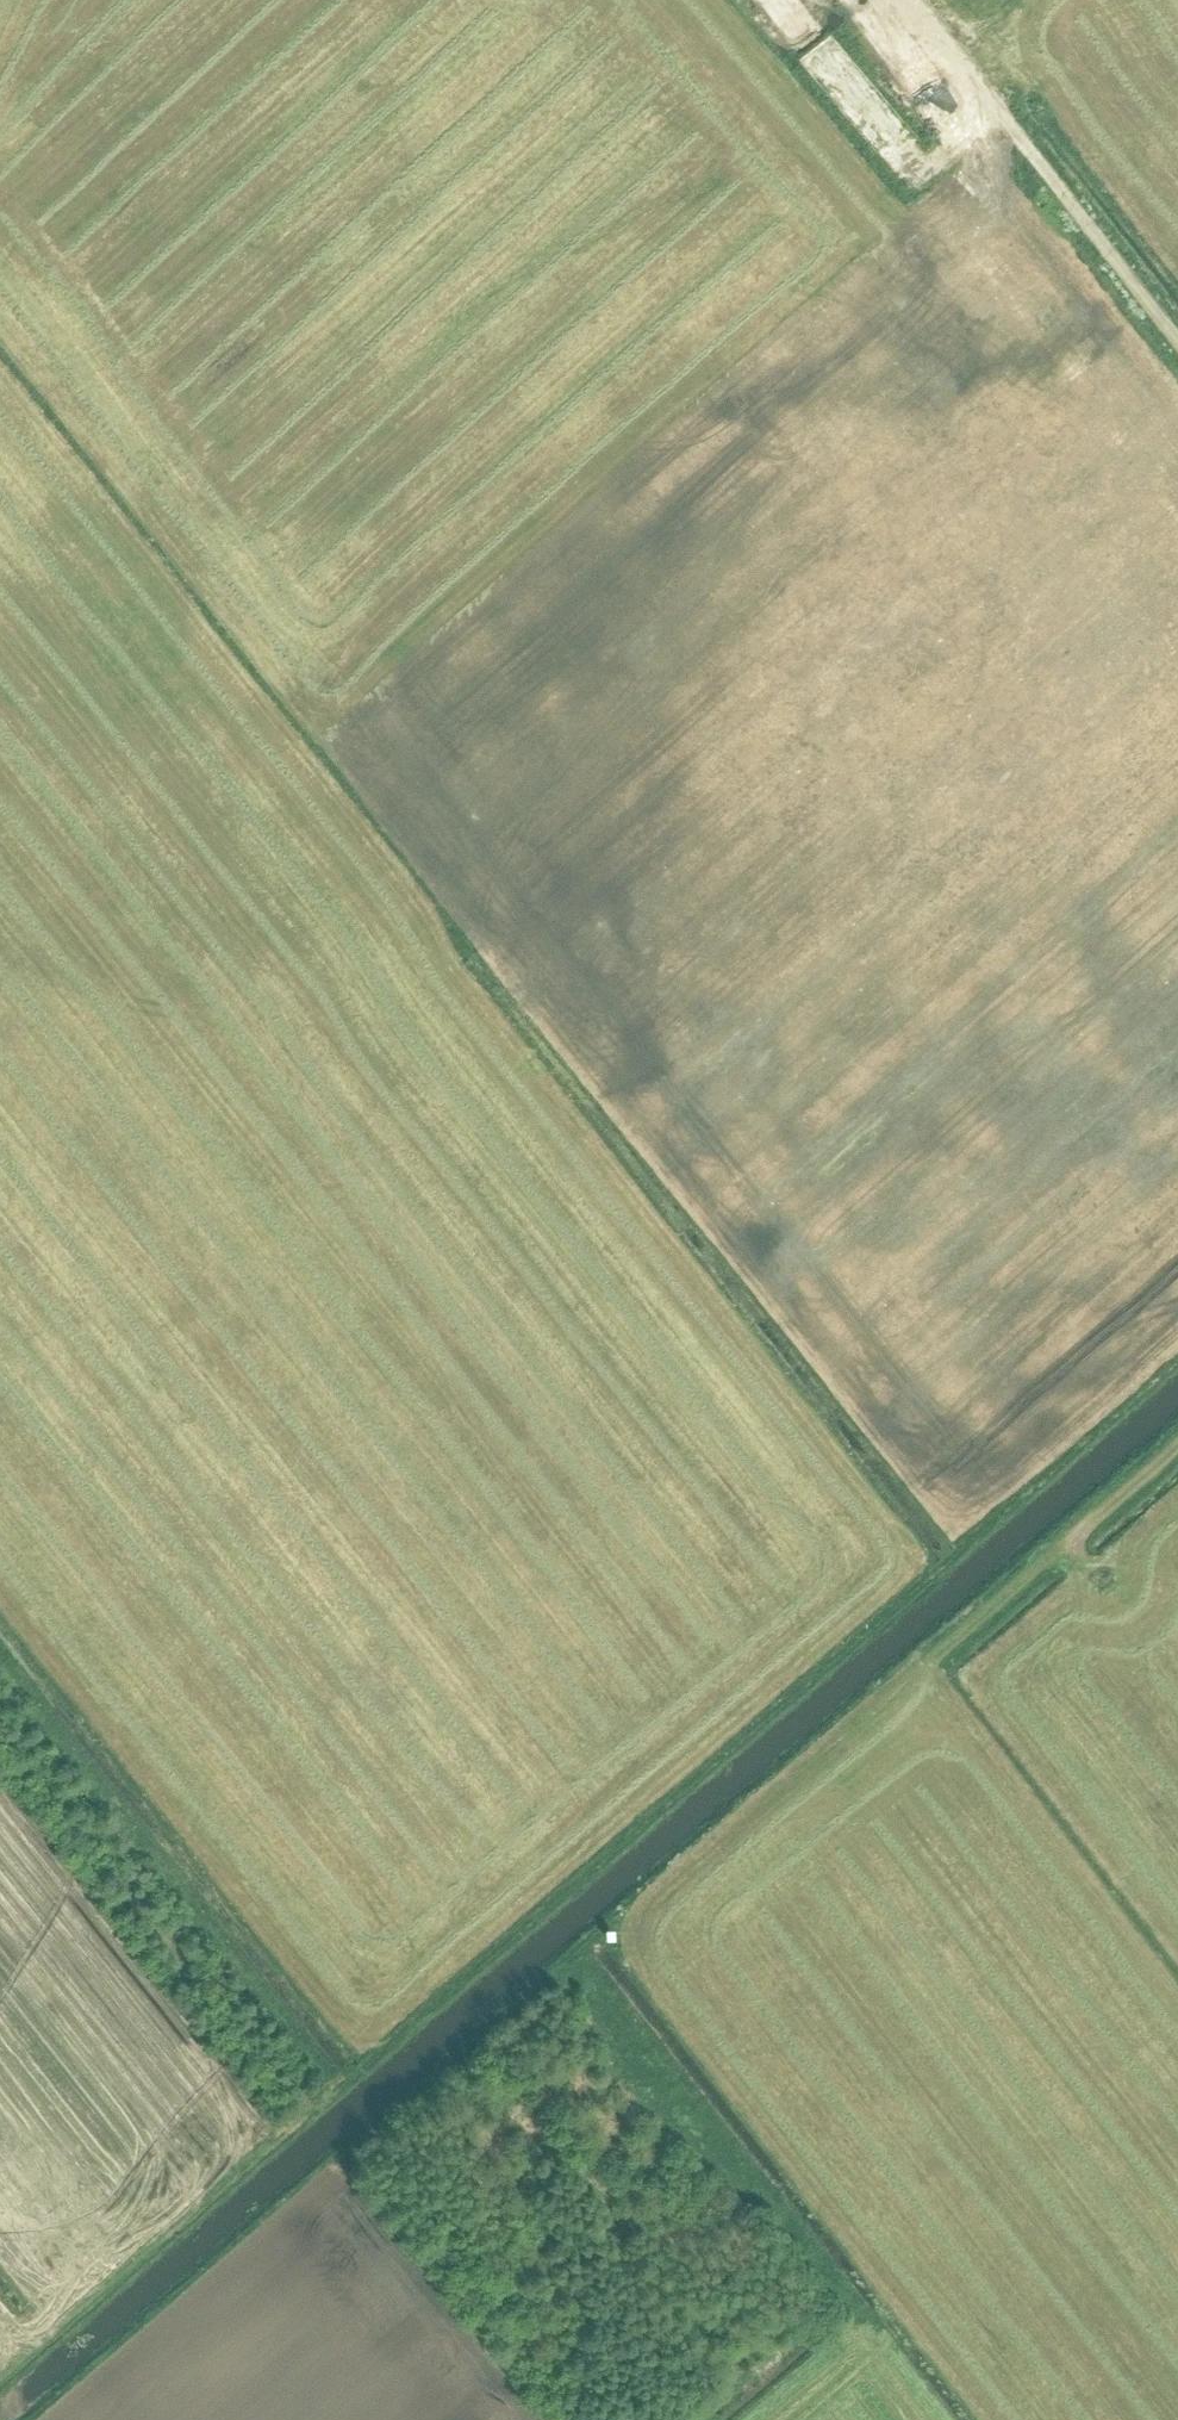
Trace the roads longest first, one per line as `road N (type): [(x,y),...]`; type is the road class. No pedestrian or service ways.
road 1 (track): [(313,2111),(1177,1363)]

